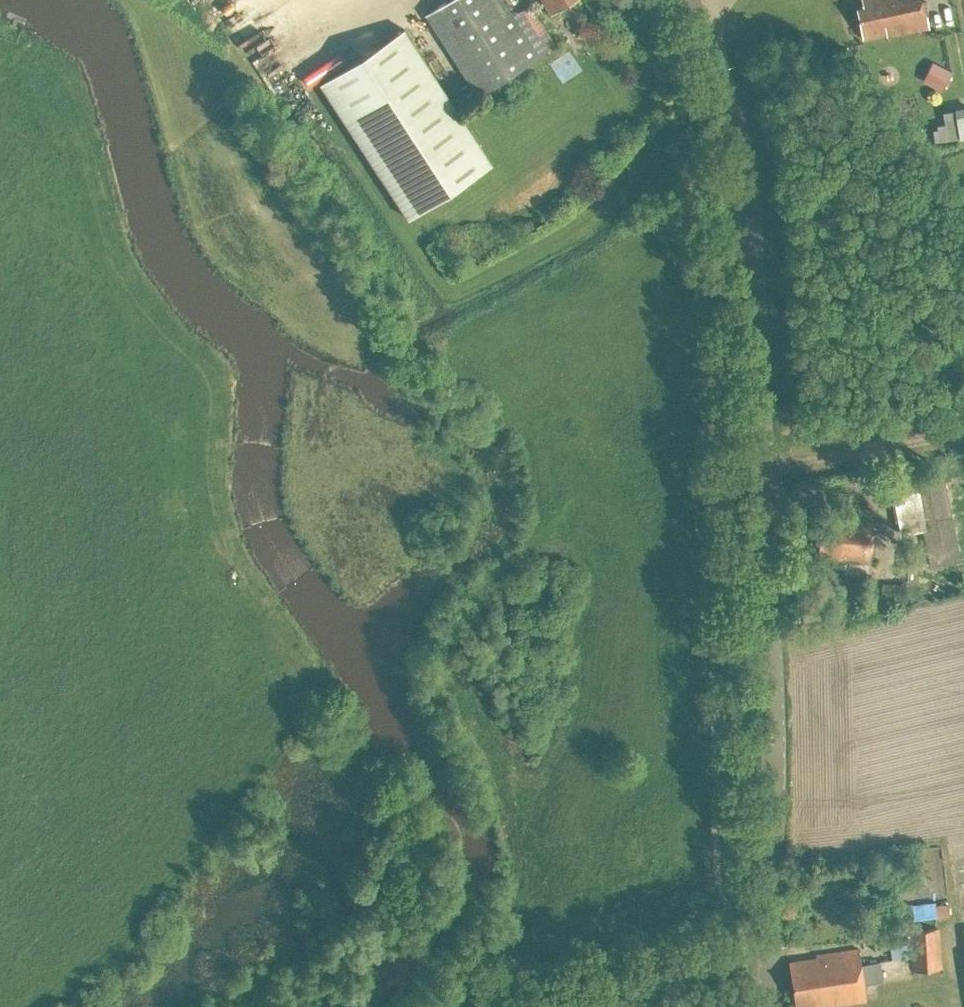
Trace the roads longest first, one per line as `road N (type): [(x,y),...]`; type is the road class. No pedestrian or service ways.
road 1 (tertiary): [(771,1006),(773,500),(752,176),(725,74),(692,0)]

